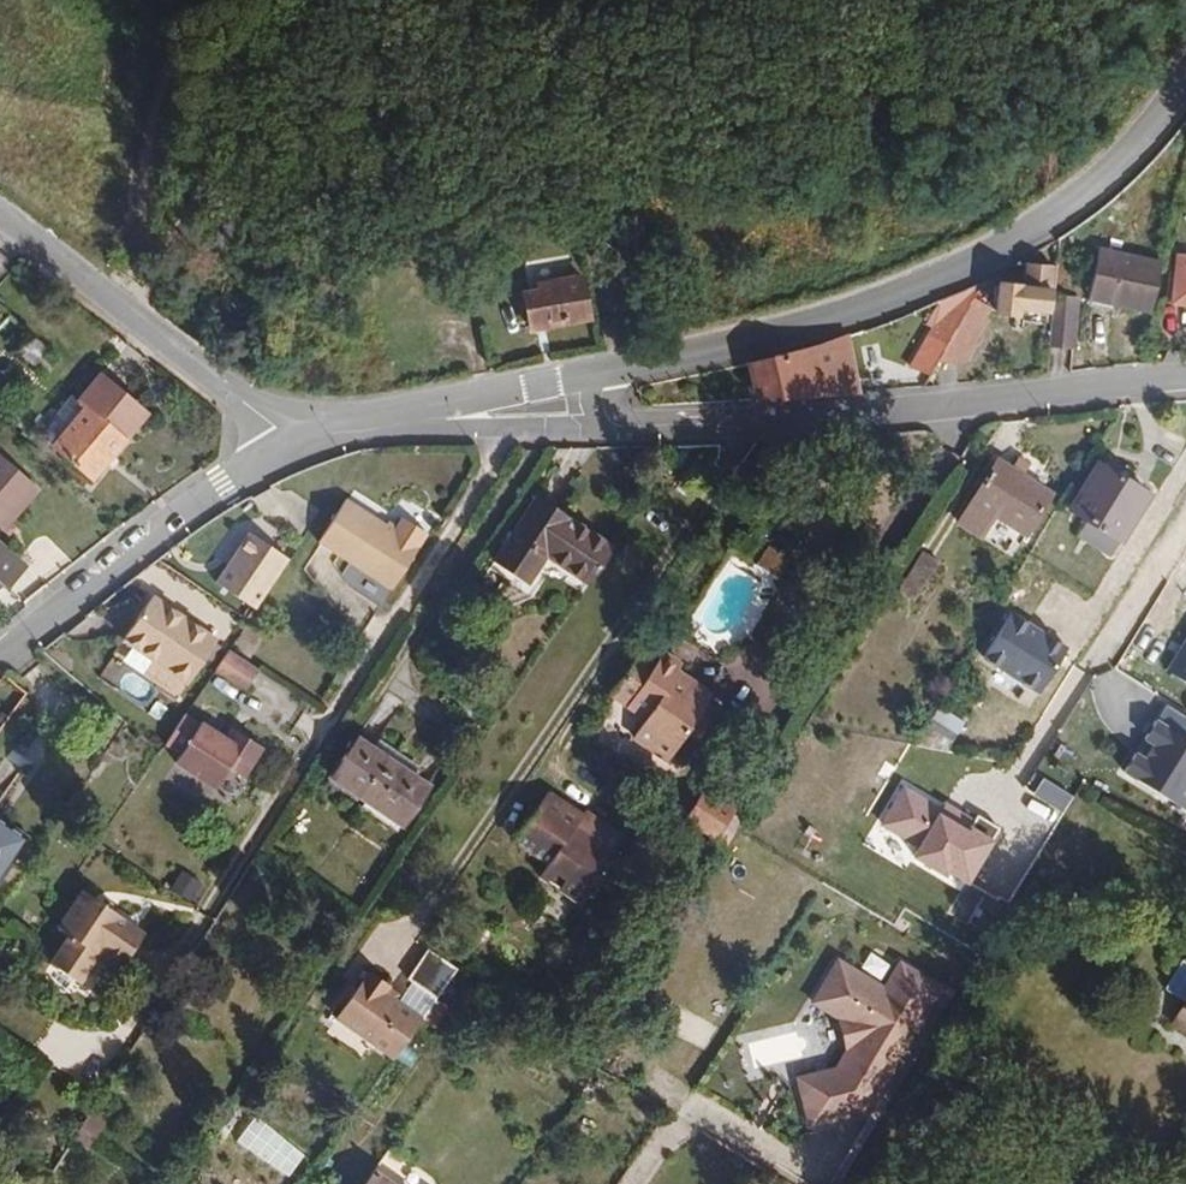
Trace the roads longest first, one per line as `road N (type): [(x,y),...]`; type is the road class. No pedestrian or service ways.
road 1 (unclassified): [(599,378),(842,322),(958,275),(1063,215),(1185,78)]
road 2 (residential): [(631,430),(838,433),(1185,393)]
road 3 (unclassified): [(0,216),(287,447)]
road 4 (residential): [(287,447),(224,483),(156,547),(108,584),(84,589),(0,658)]
road 5 (residential): [(371,428),(631,430)]
road 6 (track): [(140,239),(157,109),(204,0)]
road 7 (residential): [(494,400),(371,428)]

